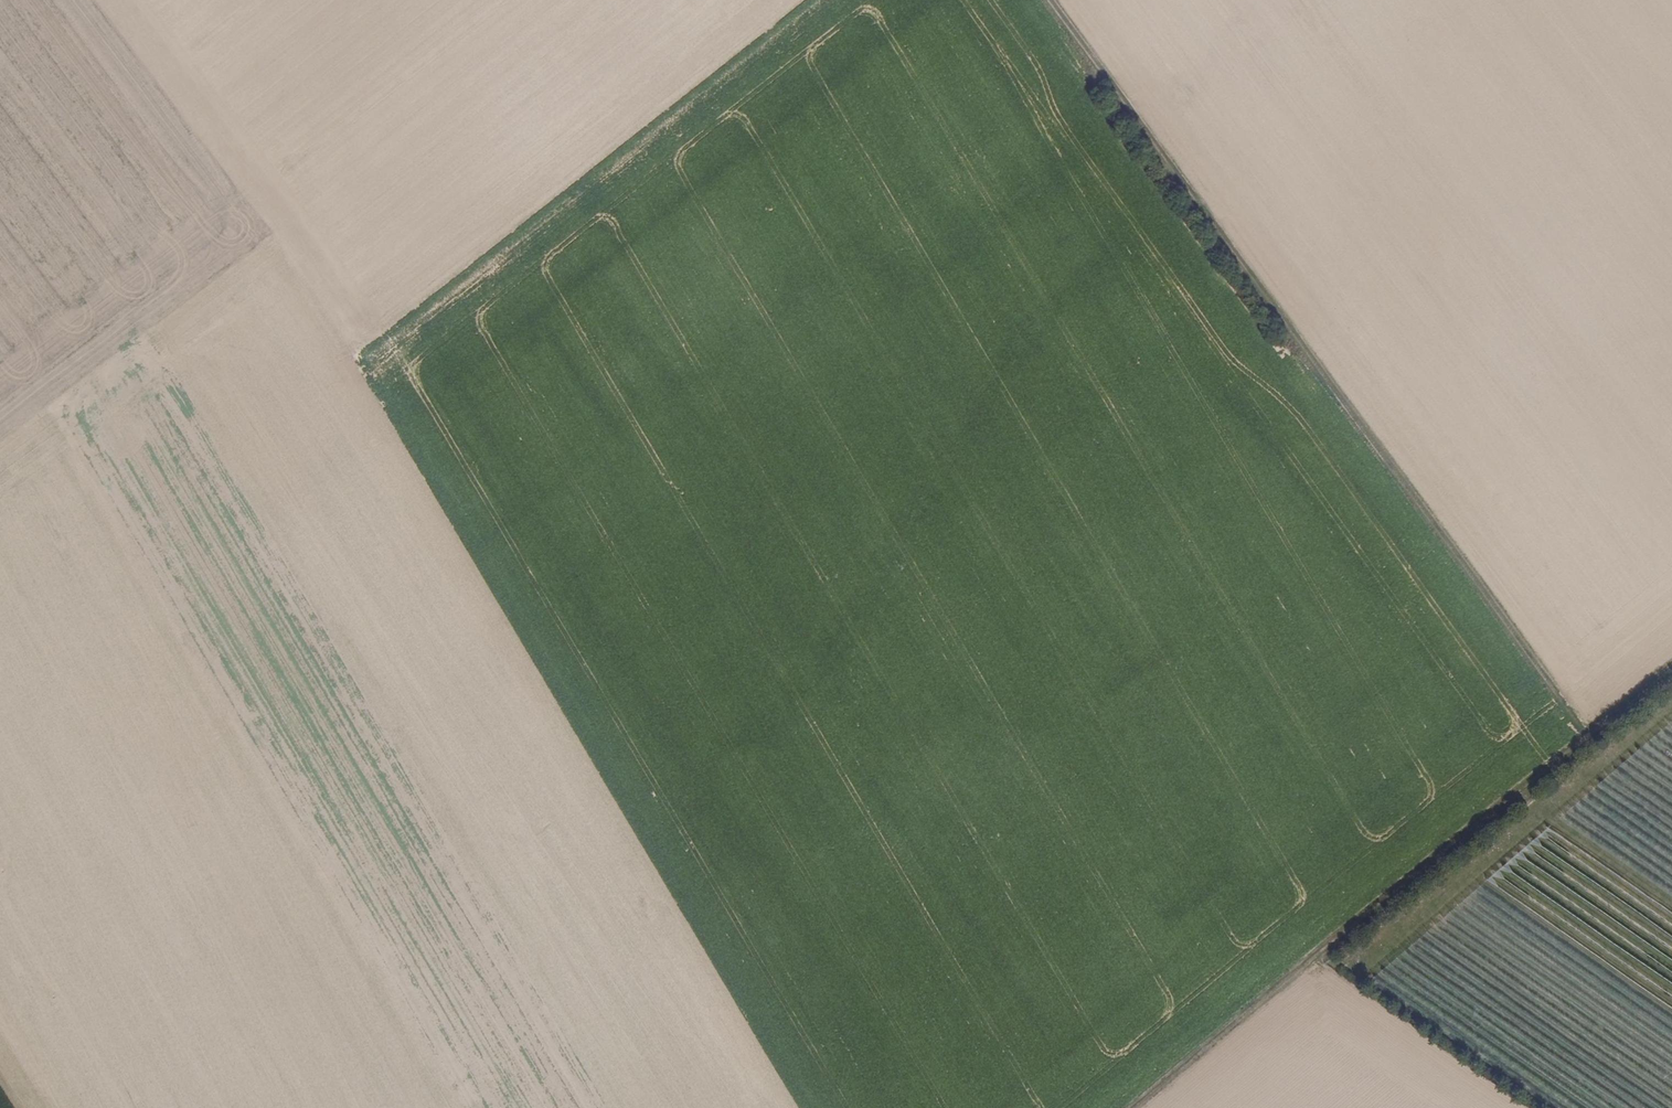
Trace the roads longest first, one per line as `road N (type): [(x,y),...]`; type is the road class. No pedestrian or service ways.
road 1 (track): [(1053,0),(1592,741)]
road 2 (track): [(1135,1107),(1592,741)]

